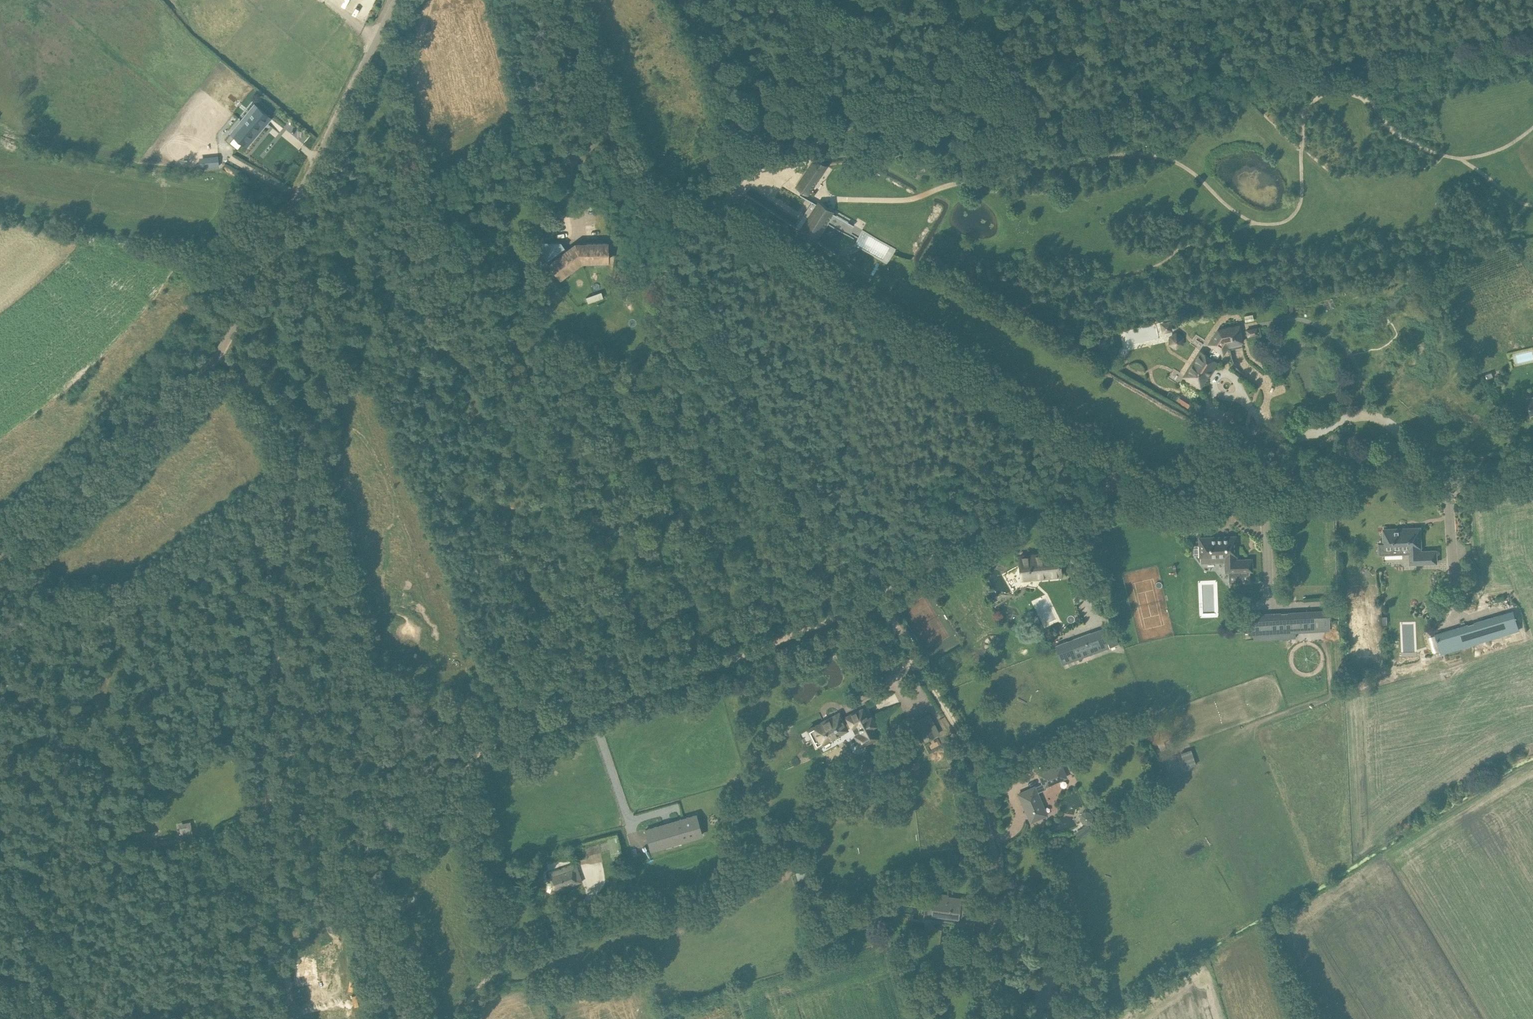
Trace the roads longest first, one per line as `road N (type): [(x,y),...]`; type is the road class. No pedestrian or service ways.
road 1 (unclassified): [(1116,474),(746,228),(659,196),(640,181),(553,0)]
road 2 (track): [(882,594),(474,756),(467,772),(505,946),(461,1018)]
road 3 (unclassified): [(0,553),(85,487),(217,355),(395,0)]
road 4 (track): [(288,1018),(263,807),(289,444),(217,355)]
road 5 (unclassified): [(966,894),(987,881),(992,865),(977,770),(882,594),(991,516),(1037,498),(1095,494),(1116,474)]
road 6 (track): [(1532,18),(1086,102)]
road 7 (unclassified): [(1116,474),(1169,489),(1254,487),(1532,457)]
road 8 (track): [(1294,0),(1168,33),(1056,49),(982,33),(969,8)]
road 9 (track): [(68,1018),(0,852)]

